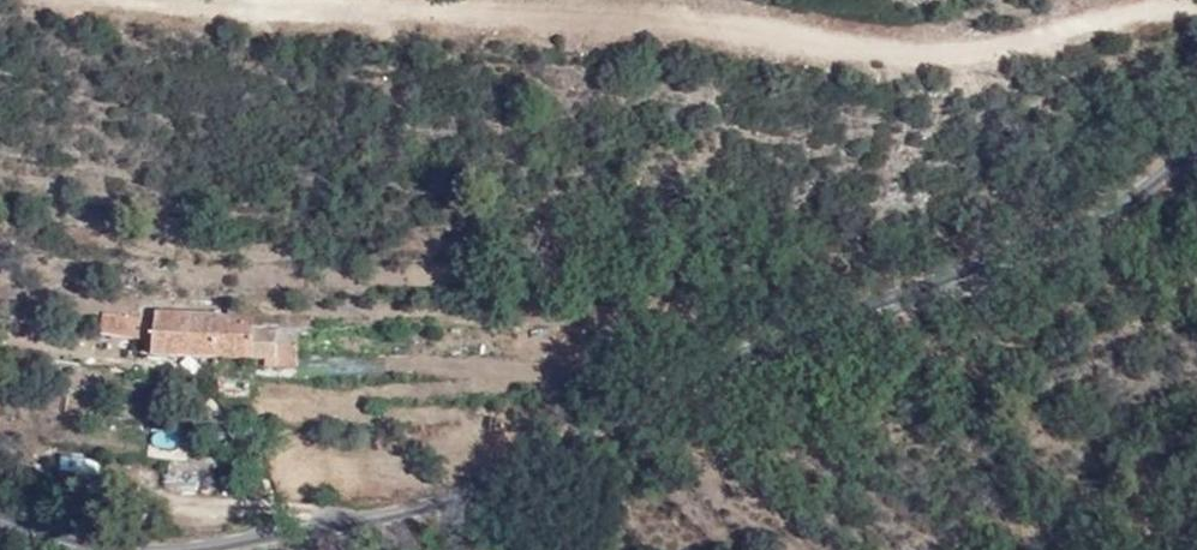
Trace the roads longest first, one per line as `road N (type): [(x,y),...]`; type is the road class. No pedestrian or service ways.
road 1 (unclassified): [(193,549),(366,518),(788,333),(1000,259),(1117,203),(1196,150)]
road 2 (track): [(1196,8),(1153,9),(942,54),(397,1),(254,7),(162,0)]
road 3 (unclassified): [(0,516),(136,549)]

